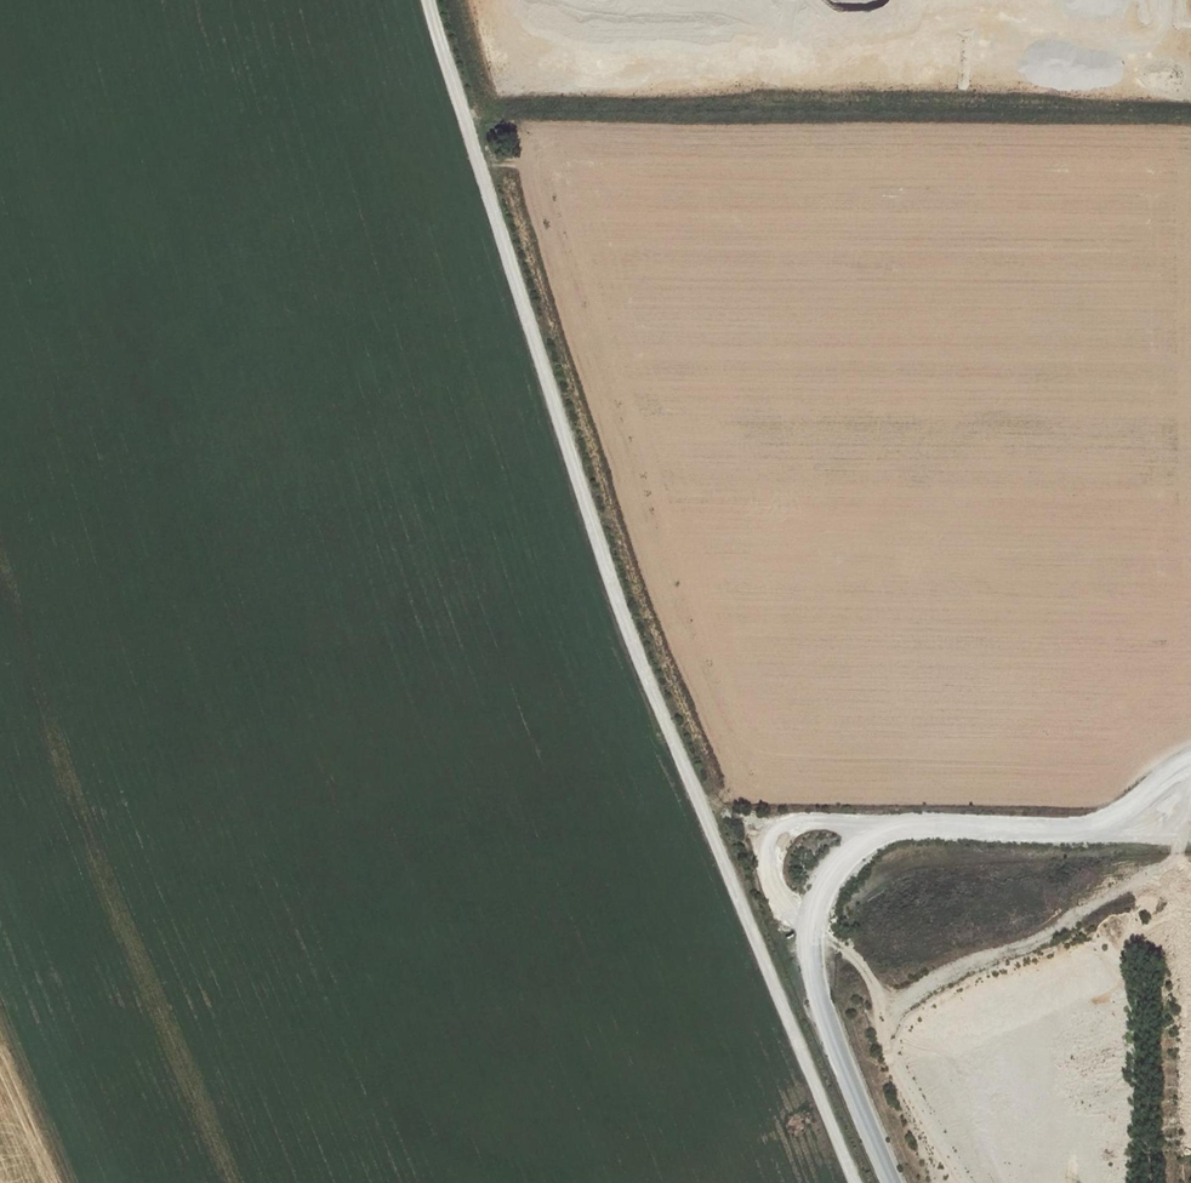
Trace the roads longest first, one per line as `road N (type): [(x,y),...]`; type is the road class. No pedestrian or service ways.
road 1 (track): [(852,1182),(634,660),(428,0)]

